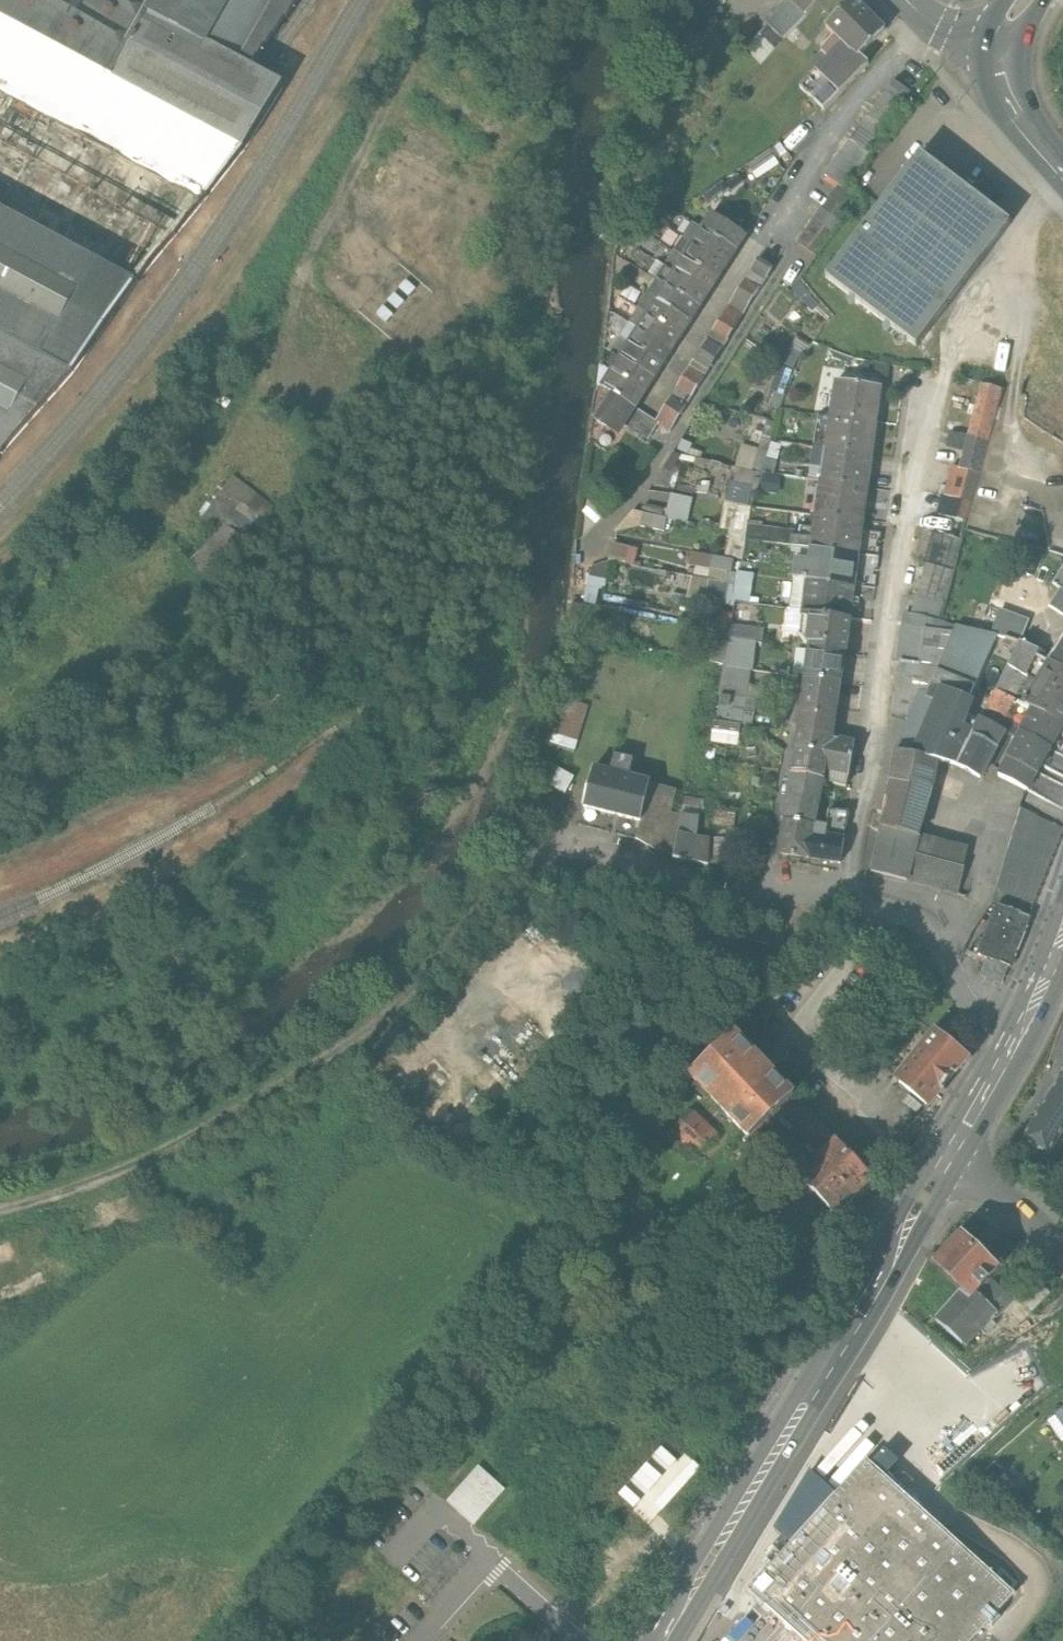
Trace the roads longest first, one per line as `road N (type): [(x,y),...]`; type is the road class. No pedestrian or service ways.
road 1 (track): [(559,847),(516,866),(397,1007),(310,1075),(108,1175),(0,1204)]
road 2 (primary): [(656,1640),(947,1157)]
road 3 (residential): [(851,895),(930,385)]
road 4 (residential): [(851,895),(722,889),(559,847)]
road 5 (residential): [(1016,1041),(966,1002),(931,932),(851,895)]
road 6 (residential): [(947,1157),(1022,1210),(1062,1262)]
road 7 (primary): [(1062,173),(1013,111),(999,50)]
road 8 (primary): [(947,1157),(1016,1041)]

